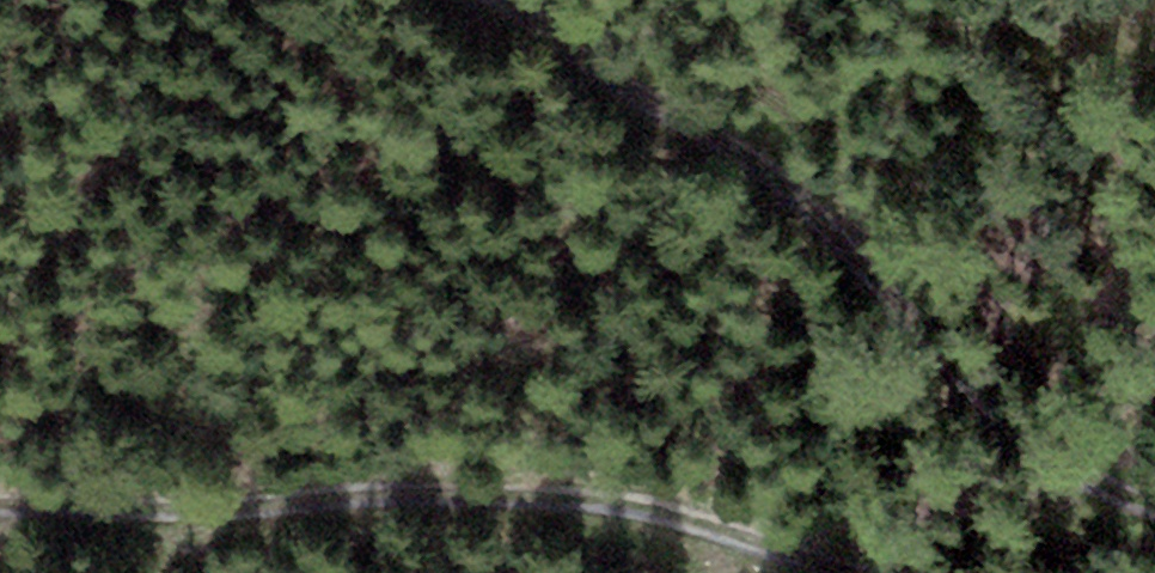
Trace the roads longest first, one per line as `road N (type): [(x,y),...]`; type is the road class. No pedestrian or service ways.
road 1 (track): [(0,506),(98,521),(362,516),(557,500),(678,518),(824,572)]
road 2 (track): [(1154,453),(834,219),(486,0)]

